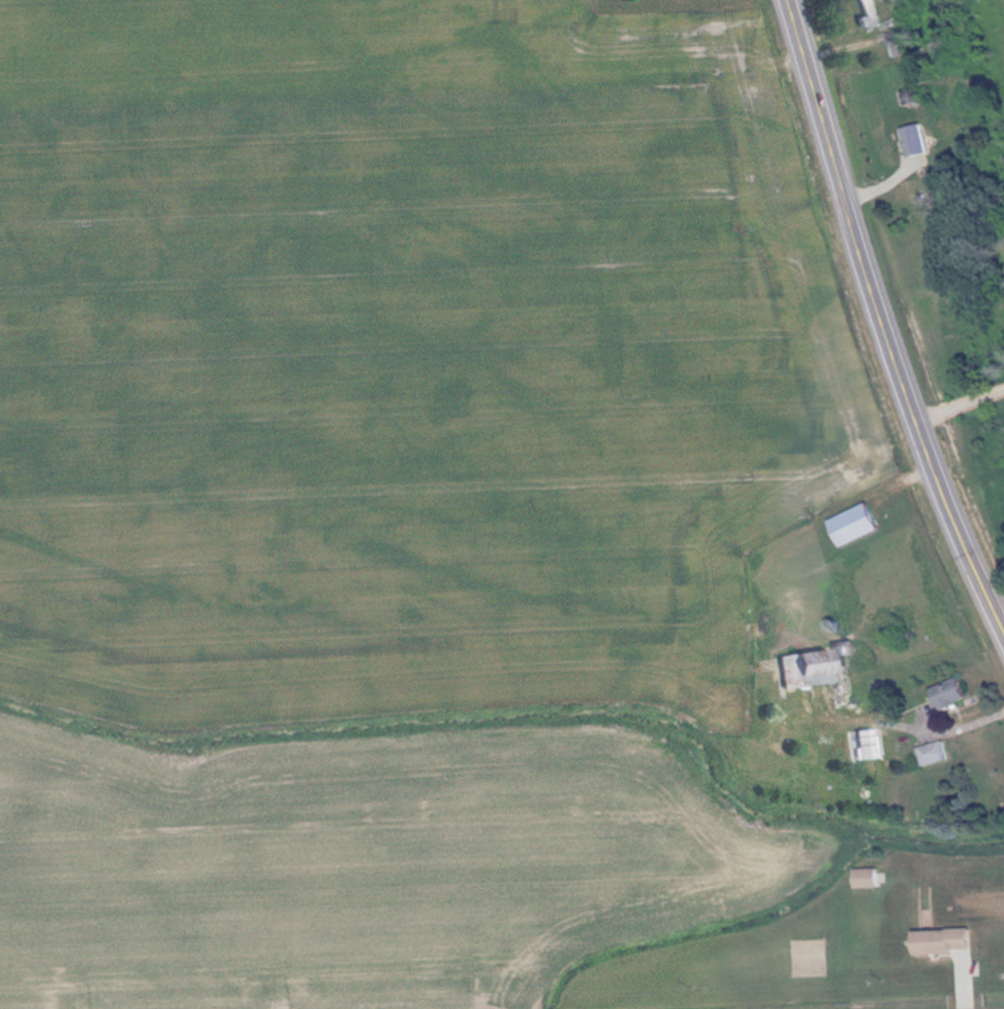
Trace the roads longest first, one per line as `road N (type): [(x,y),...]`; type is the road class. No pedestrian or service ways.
road 1 (primary): [(789,0),(923,437),(1003,624)]

